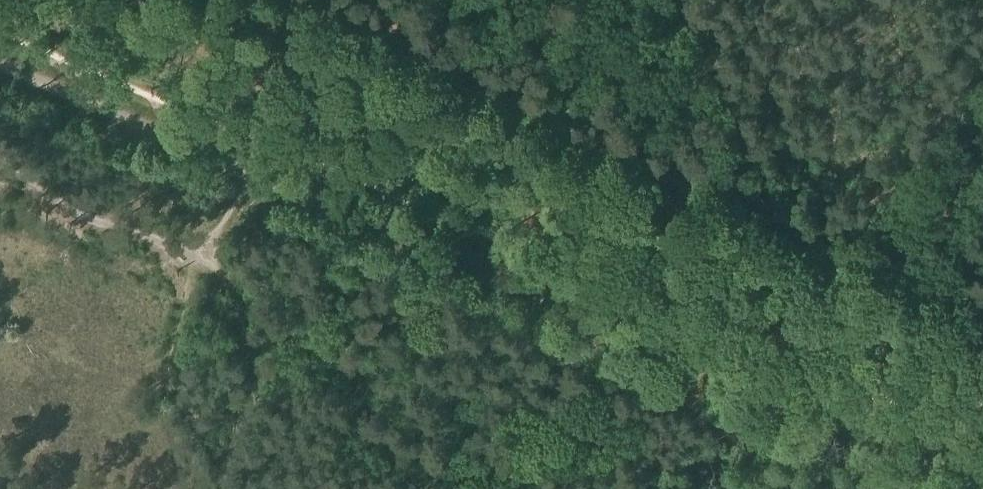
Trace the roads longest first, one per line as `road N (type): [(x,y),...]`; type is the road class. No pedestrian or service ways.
road 1 (track): [(260,164),(828,394)]
road 2 (track): [(692,0),(843,343),(826,375),(828,394)]
road 3 (track): [(0,54),(260,164)]
road 4 (track): [(828,394),(982,458)]

